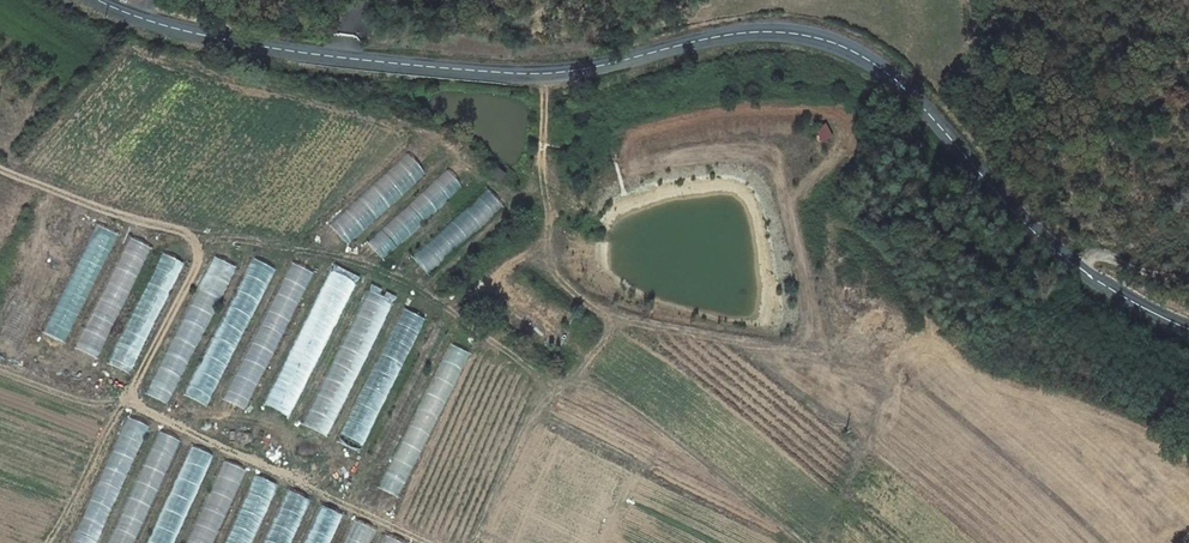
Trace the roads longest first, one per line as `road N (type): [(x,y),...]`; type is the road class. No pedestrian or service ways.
road 1 (tertiary): [(101,0),(215,39),(504,74),(596,69),(766,30),(815,37),(901,83),(977,157),(1060,256),(1188,329)]
road 2 (track): [(0,168),(162,228),(331,257),(393,277),(520,351),(801,542)]
road 3 (track): [(213,237),(134,399),(149,415),(440,542)]

